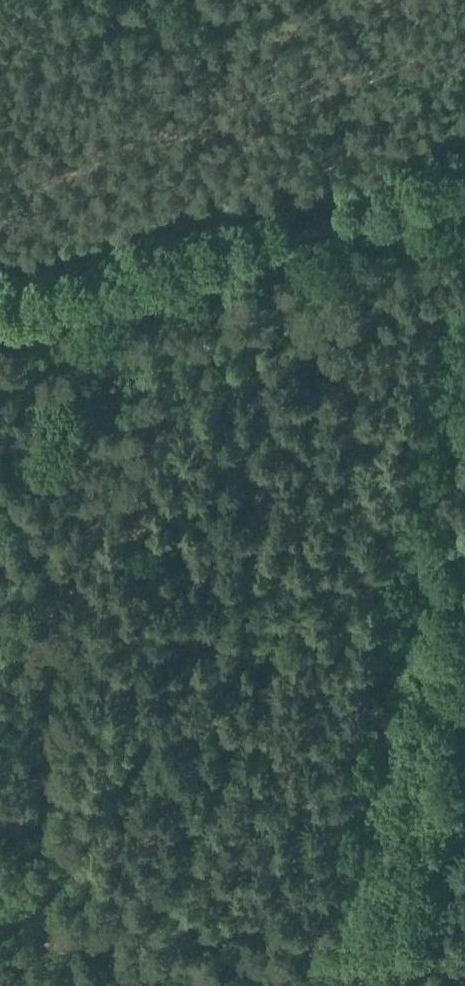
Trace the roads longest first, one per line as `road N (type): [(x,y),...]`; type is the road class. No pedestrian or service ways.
road 1 (track): [(76,317),(53,487),(45,985)]
road 2 (track): [(339,985),(464,417)]
road 3 (track): [(0,325),(464,190)]

